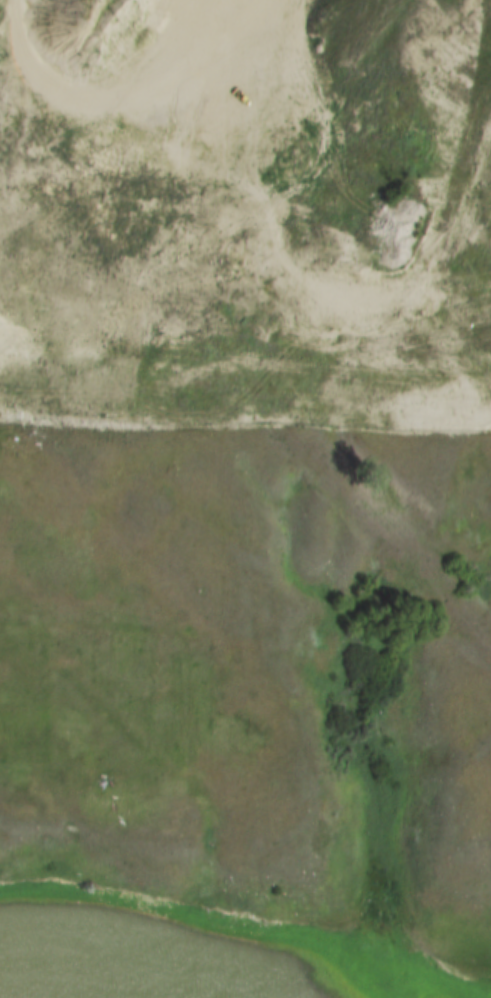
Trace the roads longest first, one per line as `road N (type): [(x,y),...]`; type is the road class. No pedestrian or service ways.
road 1 (track): [(0,137),(123,201),(196,208),(260,195),(328,151),(411,113)]

